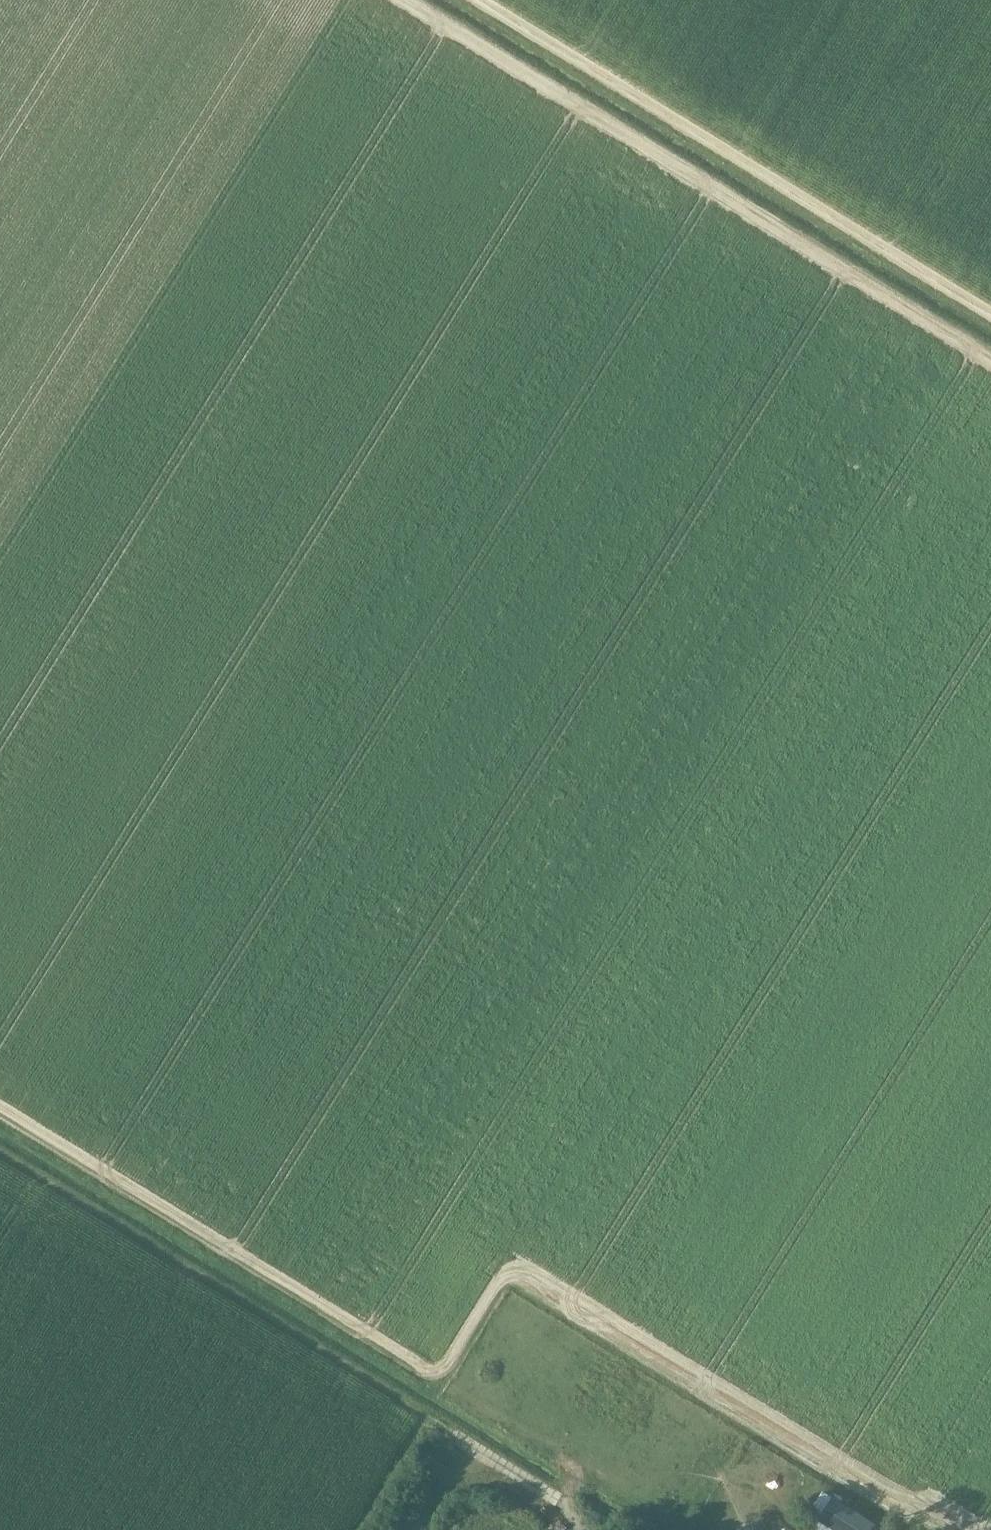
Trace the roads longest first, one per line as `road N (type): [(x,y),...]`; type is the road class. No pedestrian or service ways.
road 1 (track): [(404,0),(990,361)]

